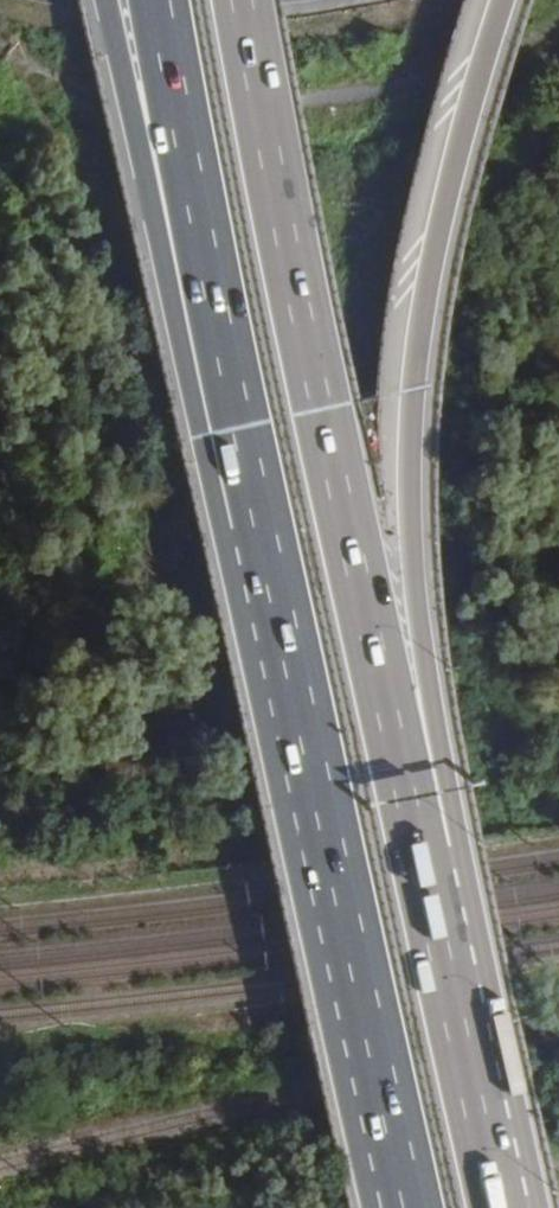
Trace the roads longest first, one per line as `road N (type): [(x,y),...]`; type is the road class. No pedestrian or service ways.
road 1 (motorway): [(428,896),(309,409),(223,0)]
road 2 (motorway): [(428,896),(450,802),(415,635),(405,398),(420,295),(490,0)]
road 3 (motorway): [(246,515),(394,1207)]
road 4 (motorway): [(91,0),(202,461),(246,515)]
road 5 (motorway): [(153,0),(246,515)]
road 6 (motorway): [(497,1207),(428,896)]
road 7 (track): [(95,207),(44,144),(22,97),(31,72)]

